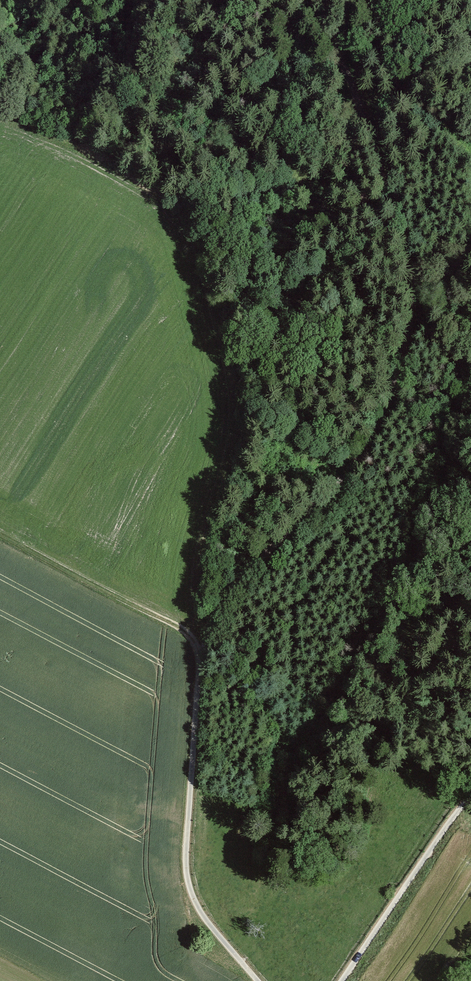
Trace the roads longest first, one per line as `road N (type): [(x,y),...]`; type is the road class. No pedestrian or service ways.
road 1 (track): [(302,0),(353,88),(399,231),(410,314),(363,455),(226,599),(200,668),(187,882),(202,918),(255,980)]
road 2 (track): [(470,797),(343,980)]

